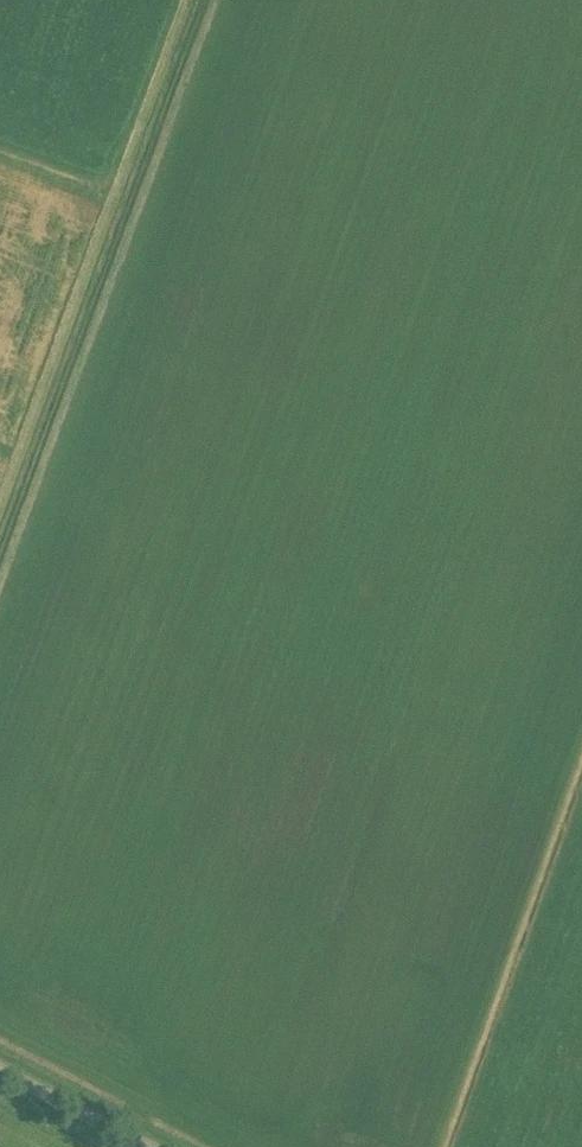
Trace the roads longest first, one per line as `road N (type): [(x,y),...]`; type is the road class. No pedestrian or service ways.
road 1 (unclassified): [(142,1146),(0,1073)]

